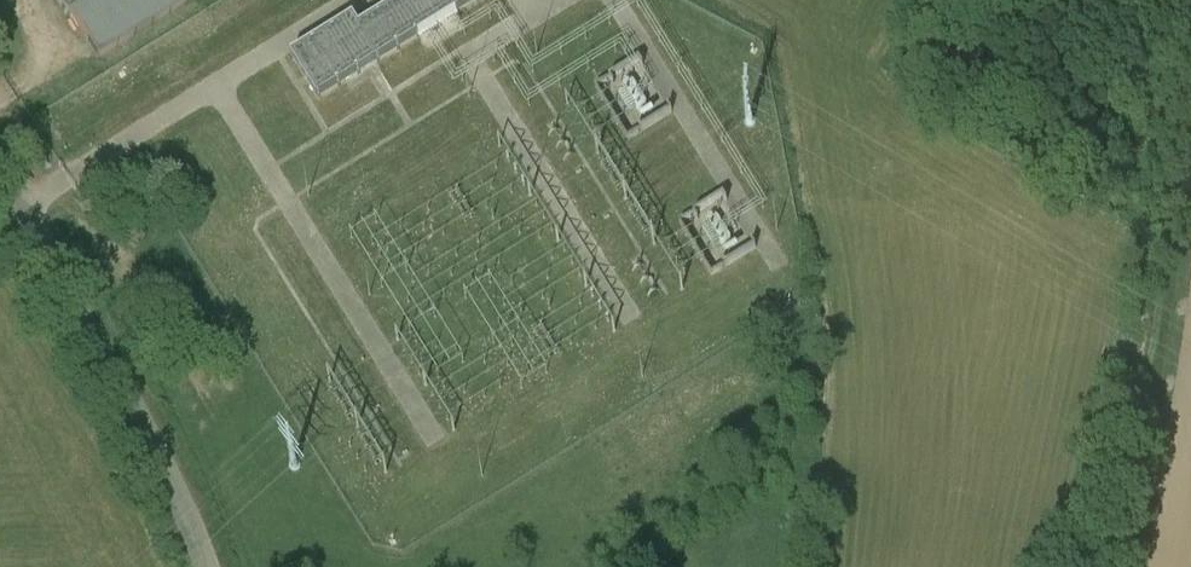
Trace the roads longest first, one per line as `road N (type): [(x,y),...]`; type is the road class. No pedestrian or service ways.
road 1 (unclassified): [(202,566),(180,490),(0,172)]

